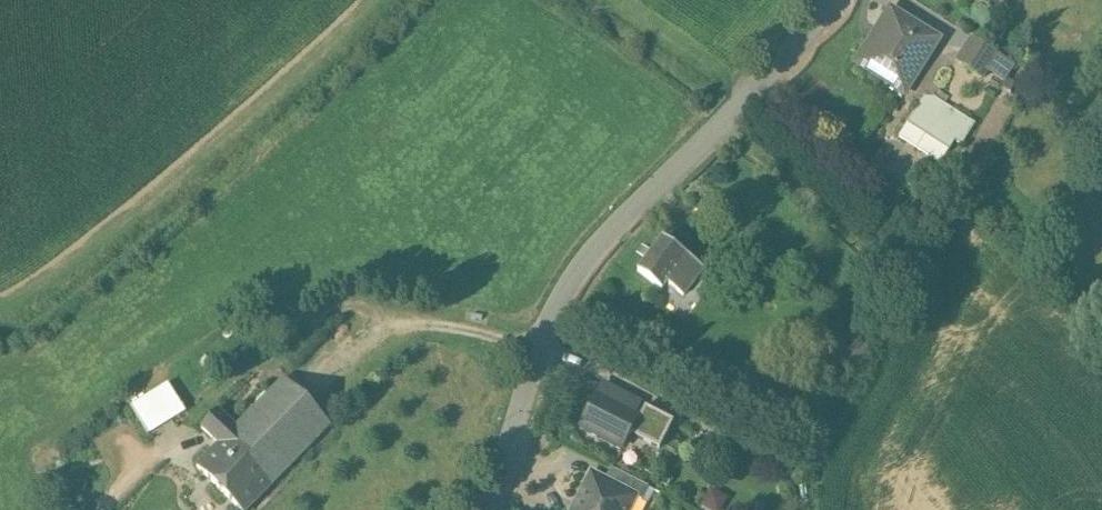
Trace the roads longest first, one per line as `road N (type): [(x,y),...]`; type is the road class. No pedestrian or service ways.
road 1 (unclassified): [(829,0),(727,122),(603,239),(558,305),(486,509)]
road 2 (track): [(915,283),(727,122)]

